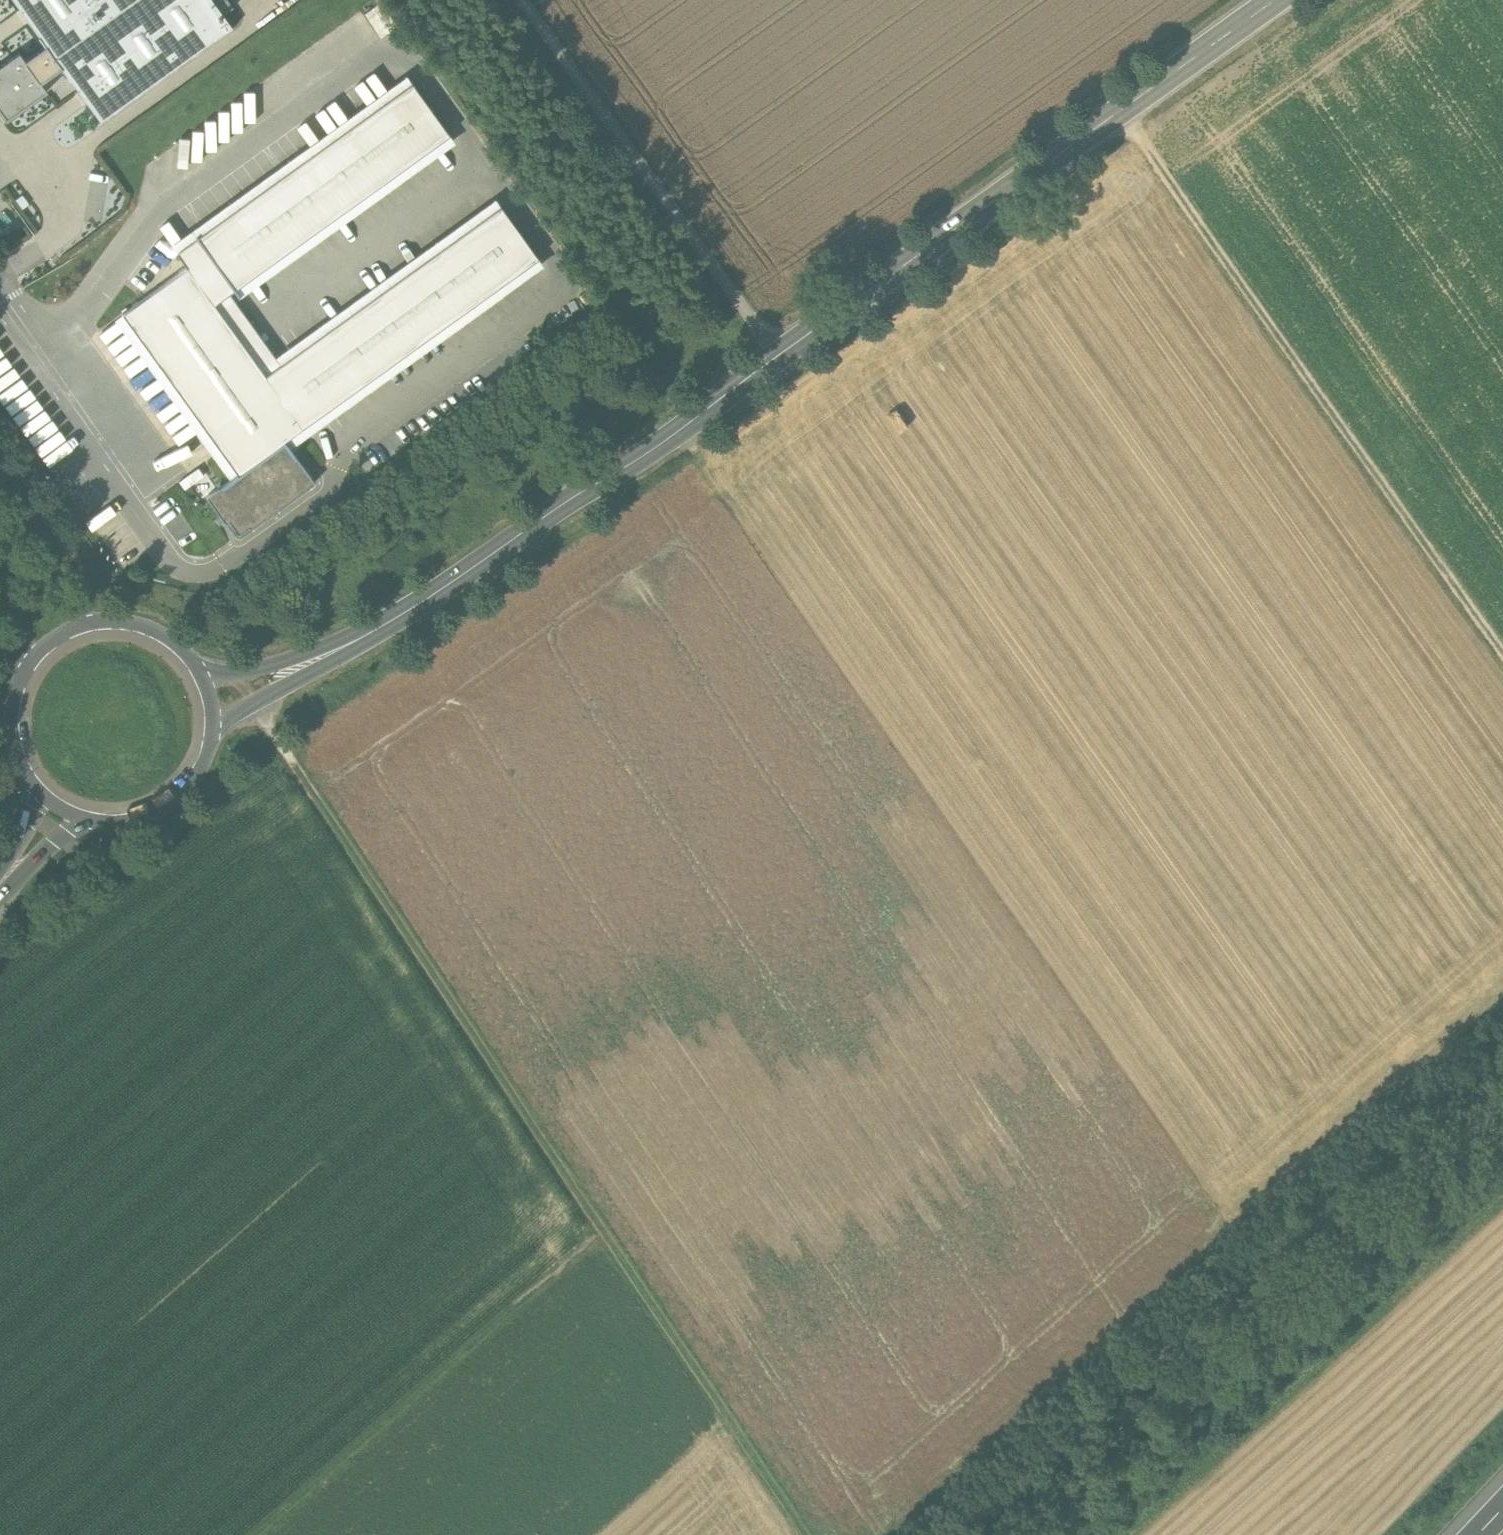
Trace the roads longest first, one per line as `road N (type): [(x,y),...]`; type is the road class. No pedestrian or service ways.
road 1 (secondary): [(1276,0),(675,434),(437,592),(344,648),(204,707)]
road 2 (track): [(801,1534),(246,689)]
road 3 (track): [(1502,1018),(916,1534)]
road 4 (track): [(1502,659),(1116,114)]
road 5 (track): [(602,1233),(254,1534)]
road 6 (track): [(774,359),(516,0)]
road 7 (secondary): [(60,810),(95,821),(131,819),(164,804),(190,778),(204,744),(204,707)]
road 8 (secondary): [(204,707),(193,676),(144,633),(79,630)]
road 9 (secondary): [(26,668),(9,730),(16,762),(60,810)]

